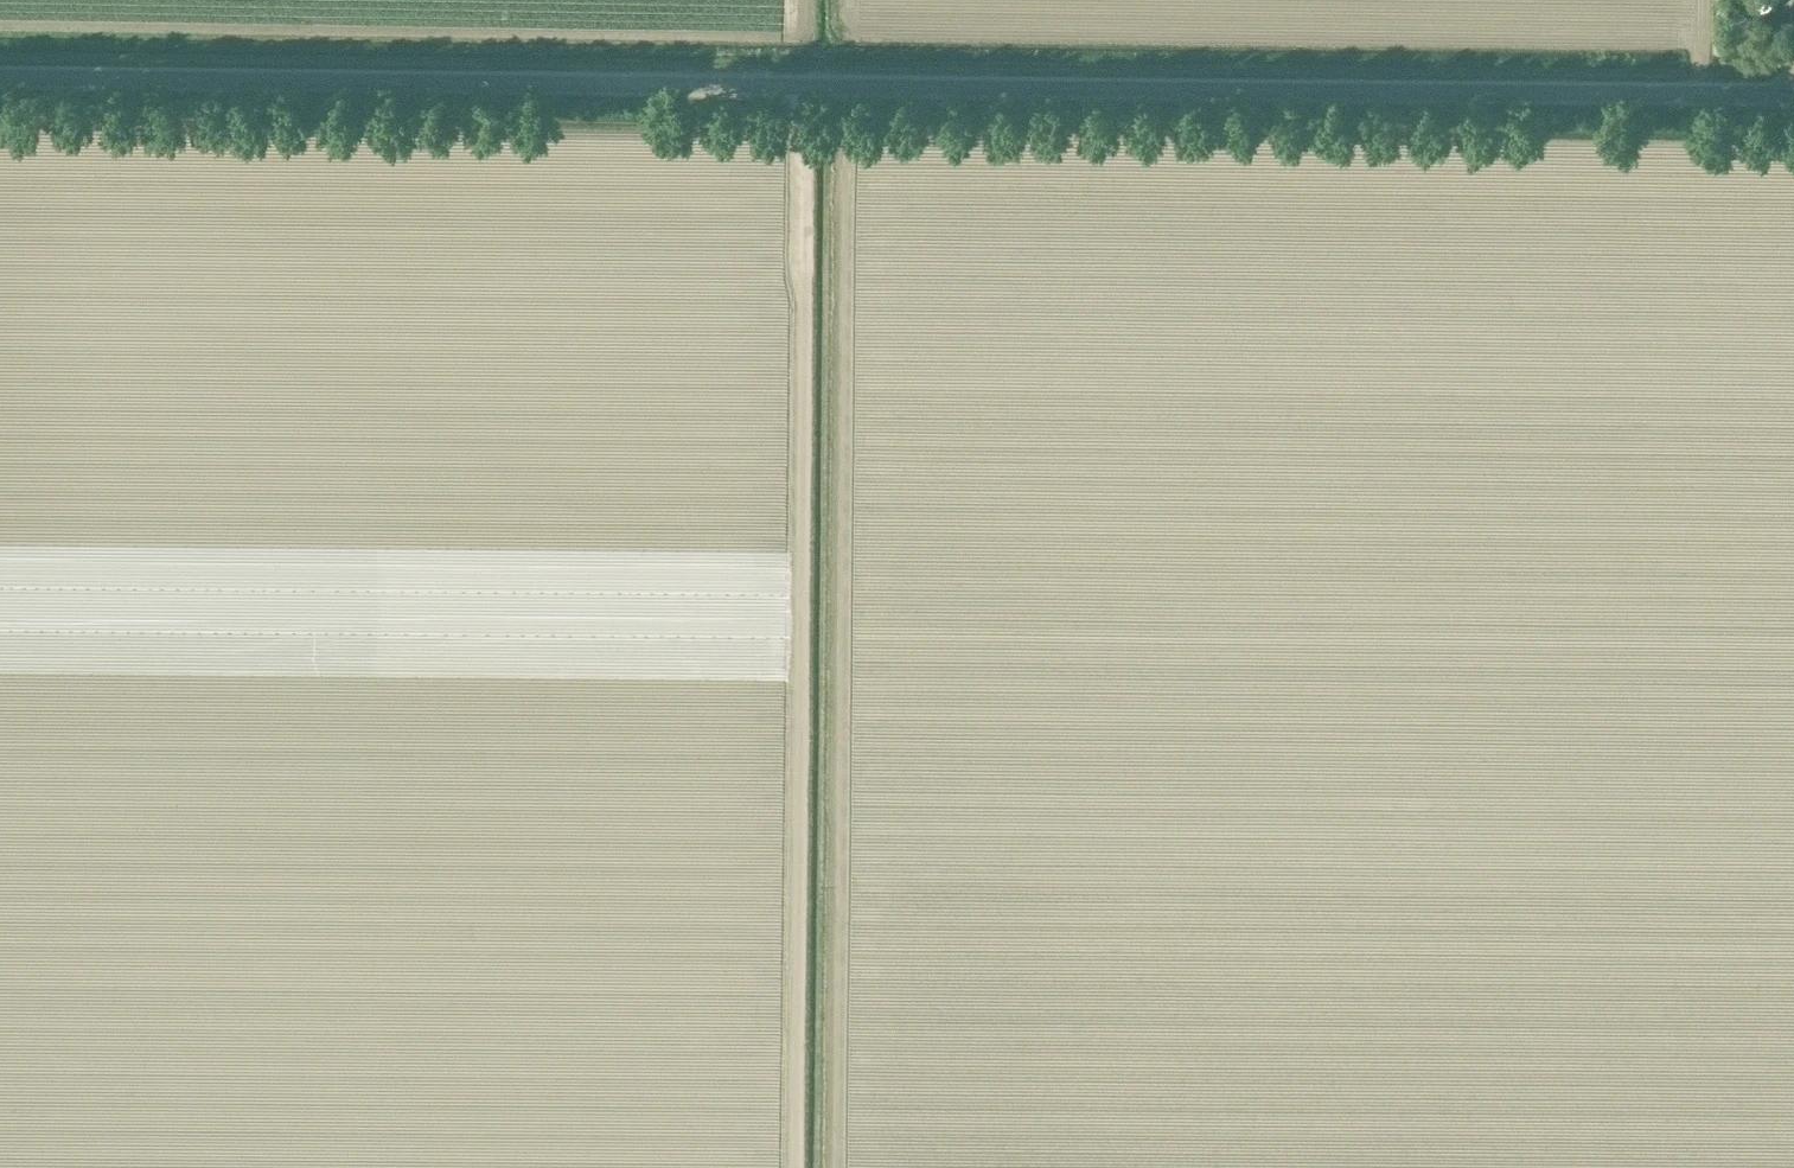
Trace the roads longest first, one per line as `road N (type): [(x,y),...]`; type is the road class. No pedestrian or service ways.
road 1 (unclassified): [(1793,96),(0,78)]

